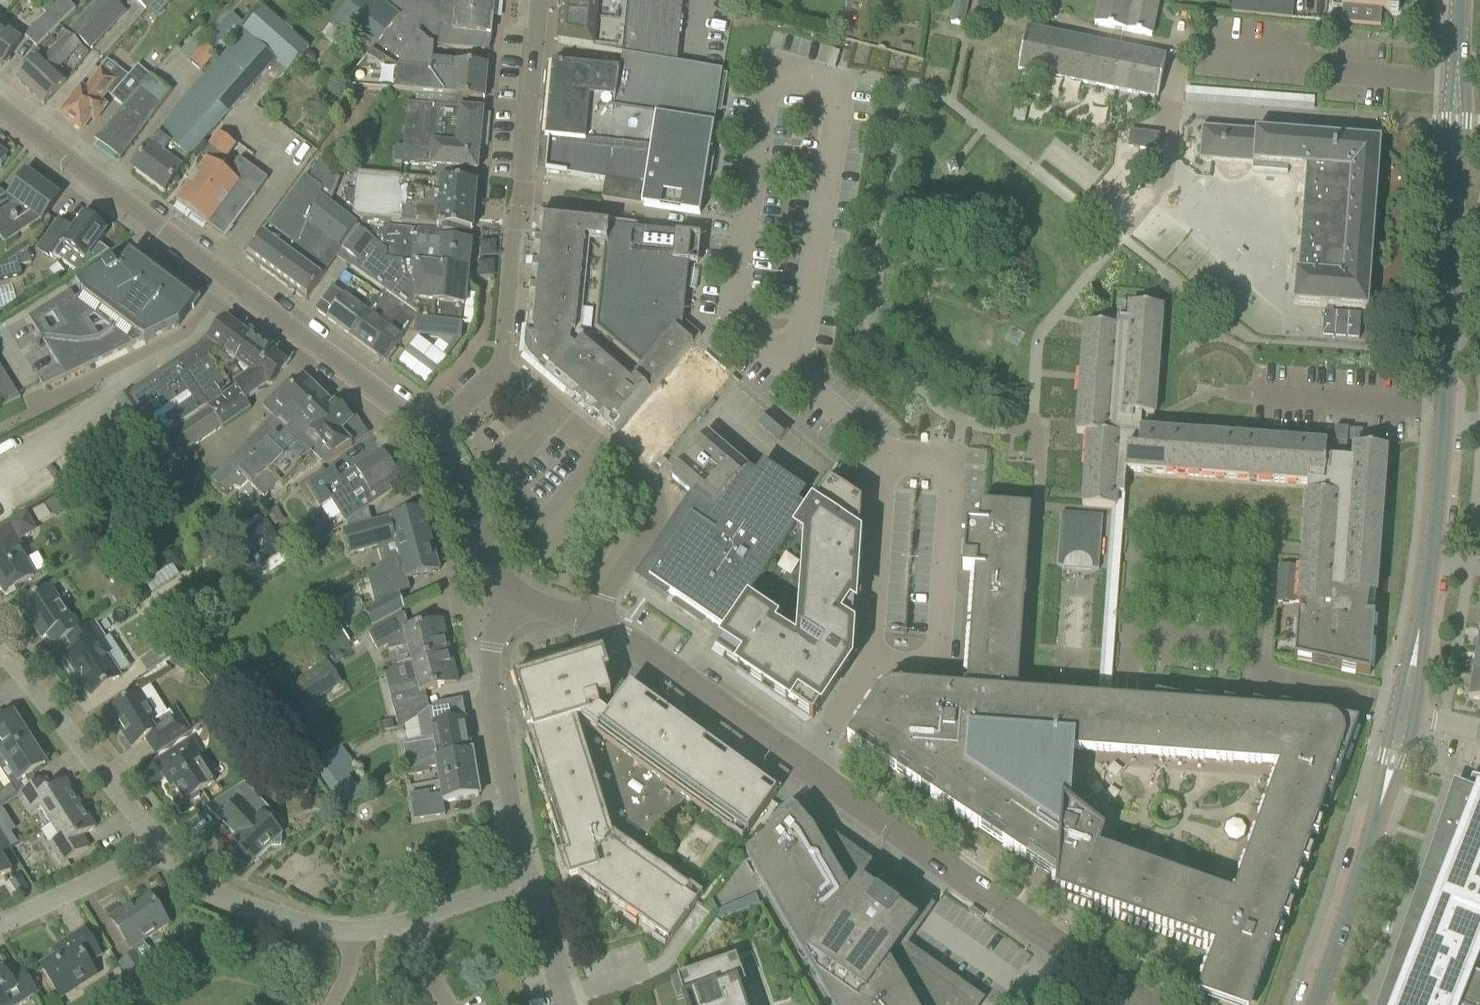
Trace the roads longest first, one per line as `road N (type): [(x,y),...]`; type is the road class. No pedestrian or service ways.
road 1 (residential): [(803,768),(872,663),(885,456),(738,318),(749,232)]
road 2 (residential): [(424,434),(0,106)]
road 3 (residential): [(1149,1004),(803,768)]
road 4 (residential): [(533,887),(353,934),(206,893),(158,851)]
road 5 (residential): [(588,621),(656,522),(653,489),(501,370)]
road 6 (residential): [(1447,345),(1460,0)]
road 7 (residential): [(533,887),(493,670),(492,642),(520,596)]
road 8 (residential): [(1255,644),(1259,572),(1136,564),(1131,634)]
road 9 (residential): [(803,768),(620,635),(588,621)]
road 10 (residential): [(158,851),(31,675),(0,657)]
road 11 (residential): [(520,198),(749,232)]
road 12 (residential): [(1420,629),(1445,409)]
road 13 (residential): [(1313,1004),(1382,799)]
road 14 (residential): [(537,0),(520,198)]
road 15 (residential): [(520,596),(493,573),(460,485),(424,434)]
road 16 (residential): [(1445,409),(1255,394)]
road 17 (residential): [(158,851),(0,929)]
road 18 (residential): [(520,198),(501,370)]
road 19 (residential): [(1398,697),(1268,676),(1255,659),(1255,644)]
road 20 (residential): [(1131,634),(1255,644)]
road 21 (residential): [(569,1004),(533,887)]

